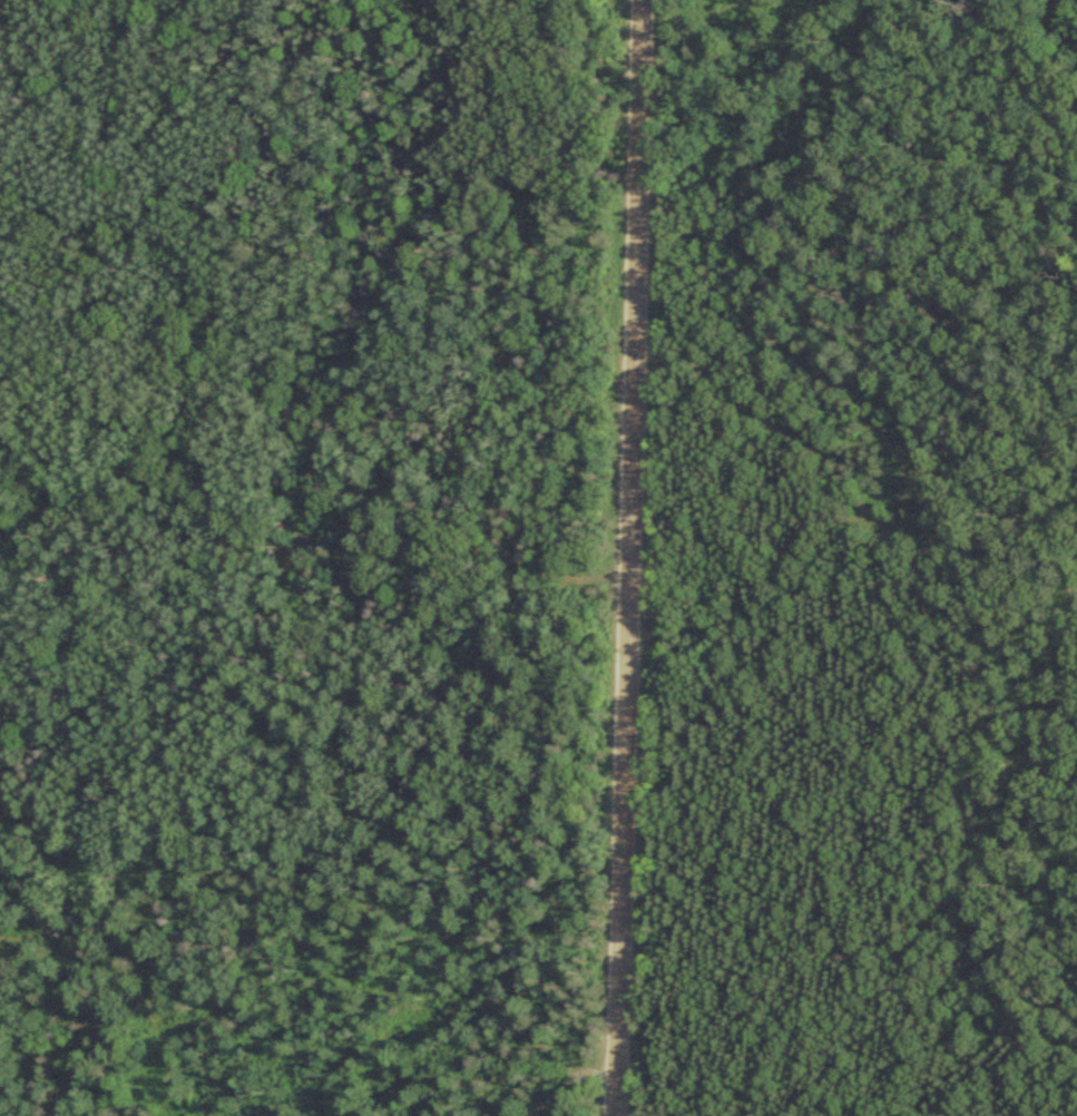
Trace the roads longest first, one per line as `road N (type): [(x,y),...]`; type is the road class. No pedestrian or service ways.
road 1 (residential): [(608,1115),(631,0)]

